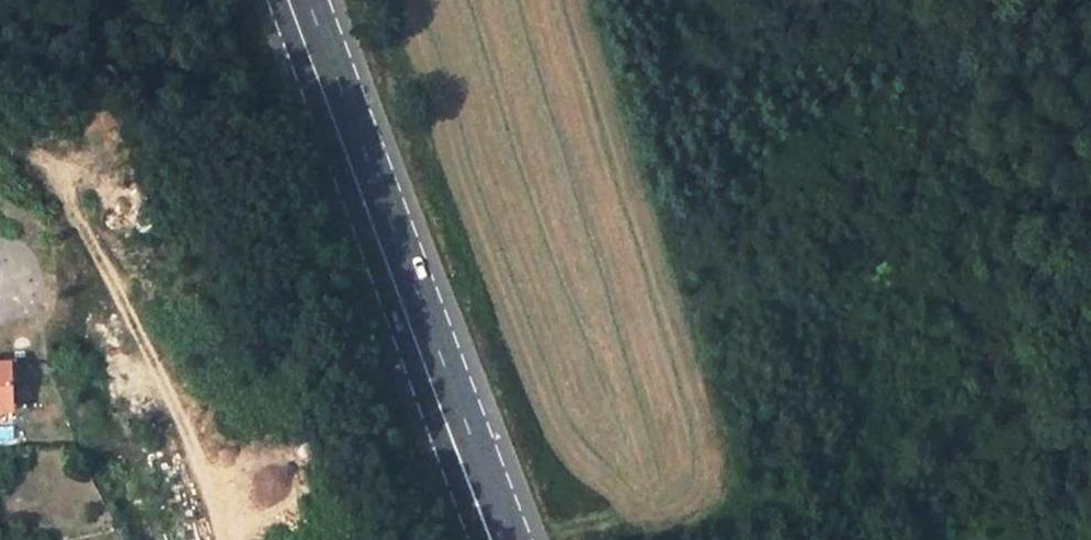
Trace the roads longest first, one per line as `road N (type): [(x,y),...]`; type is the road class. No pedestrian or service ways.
road 1 (primary): [(498,539),(298,0)]
road 2 (track): [(74,204),(165,383),(220,511),(223,539)]

